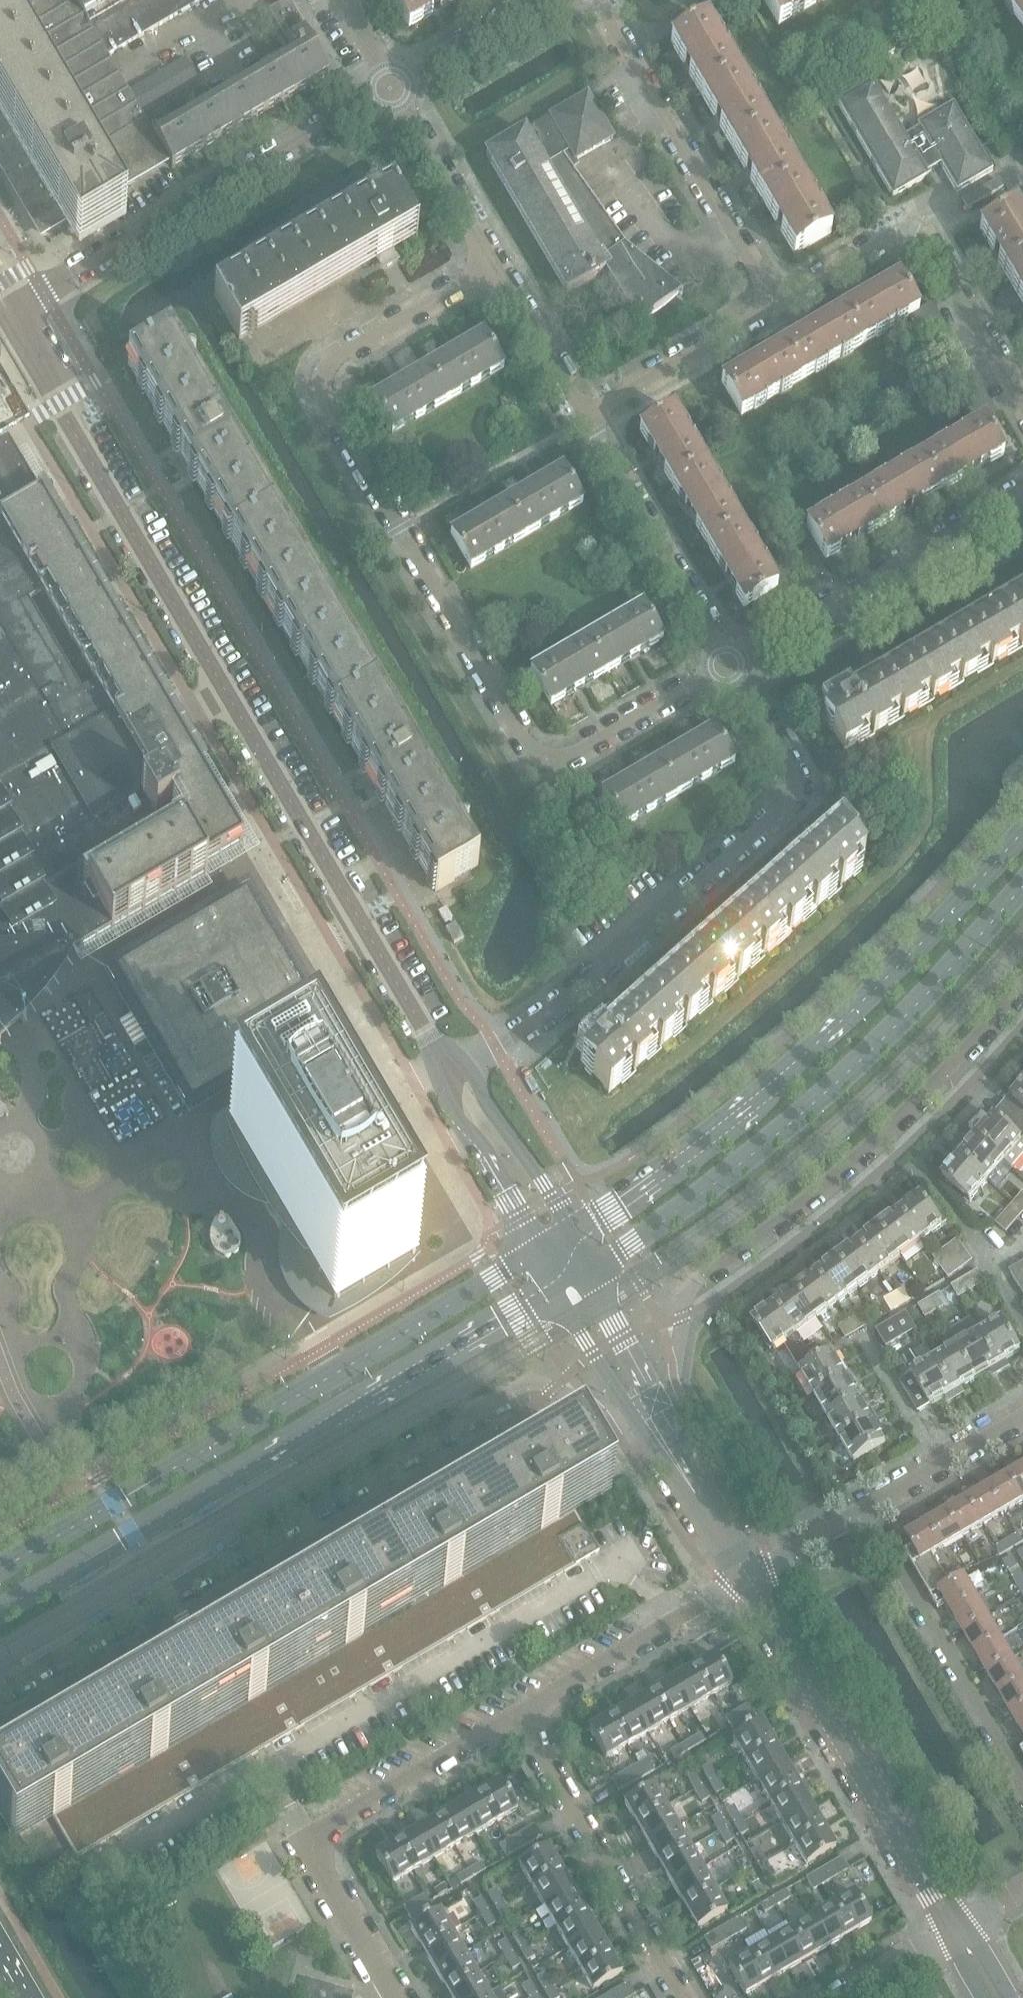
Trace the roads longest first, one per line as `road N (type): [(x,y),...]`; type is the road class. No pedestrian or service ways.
road 1 (unclassified): [(448,1067),(8,307)]
road 2 (residential): [(501,270),(336,356),(325,374),(327,398),(522,740),(547,757),(572,755),(733,666)]
road 3 (residential): [(0,1689),(525,1379),(581,1406),(633,1410)]
road 4 (tertiary): [(0,1617),(131,1533),(558,1294)]
road 5 (tertiary): [(541,1257),(112,1502),(0,1576)]
road 6 (residential): [(448,1067),(523,1029),(578,987),(811,786),(733,666)]
road 7 (tertiary): [(1022,840),(775,1089),(578,1233)]
road 8 (tertiary): [(599,1271),(832,1090),(1022,893)]
road 9 (residential): [(657,1394),(668,1386),(685,1314),(709,1272),(891,1125),(1022,988)]
road 10 (residential): [(393,86),(8,307)]
road 11 (residential): [(399,1997),(305,1838),(515,1713)]
road 12 (unclassified): [(956,1921),(748,1574)]
road 13 (residential): [(780,307),(595,0)]
road 14 (residential): [(1022,409),(929,249),(914,239),(897,239),(780,307)]
road 15 (residential): [(733,666),(1022,485)]
road 16 (residential): [(685,1997),(515,1713)]
road 17 (residential): [(1022,1778),(864,1506)]
road 18 (residential): [(733,666),(588,420)]
road 19 (residential): [(515,1713),(748,1574)]
road 20 (residential): [(588,420),(780,307)]
road 21 (unclassified): [(578,1233),(473,1080),(448,1067)]
road 22 (residential): [(501,270),(393,86)]
road 23 (unclassified): [(448,1067),(454,1102),(541,1257)]
road 24 (residential): [(864,1506),(1022,1414)]
road 25 (residential): [(588,420),(501,270)]
road 26 (residential): [(540,0),(393,86)]
road 27 (residential): [(828,1997),(956,1921)]
road 28 (unclassified): [(558,1294),(633,1410)]
road 29 (unclassified): [(657,1394),(599,1271)]
road 30 (residential): [(748,1574),(864,1506)]

